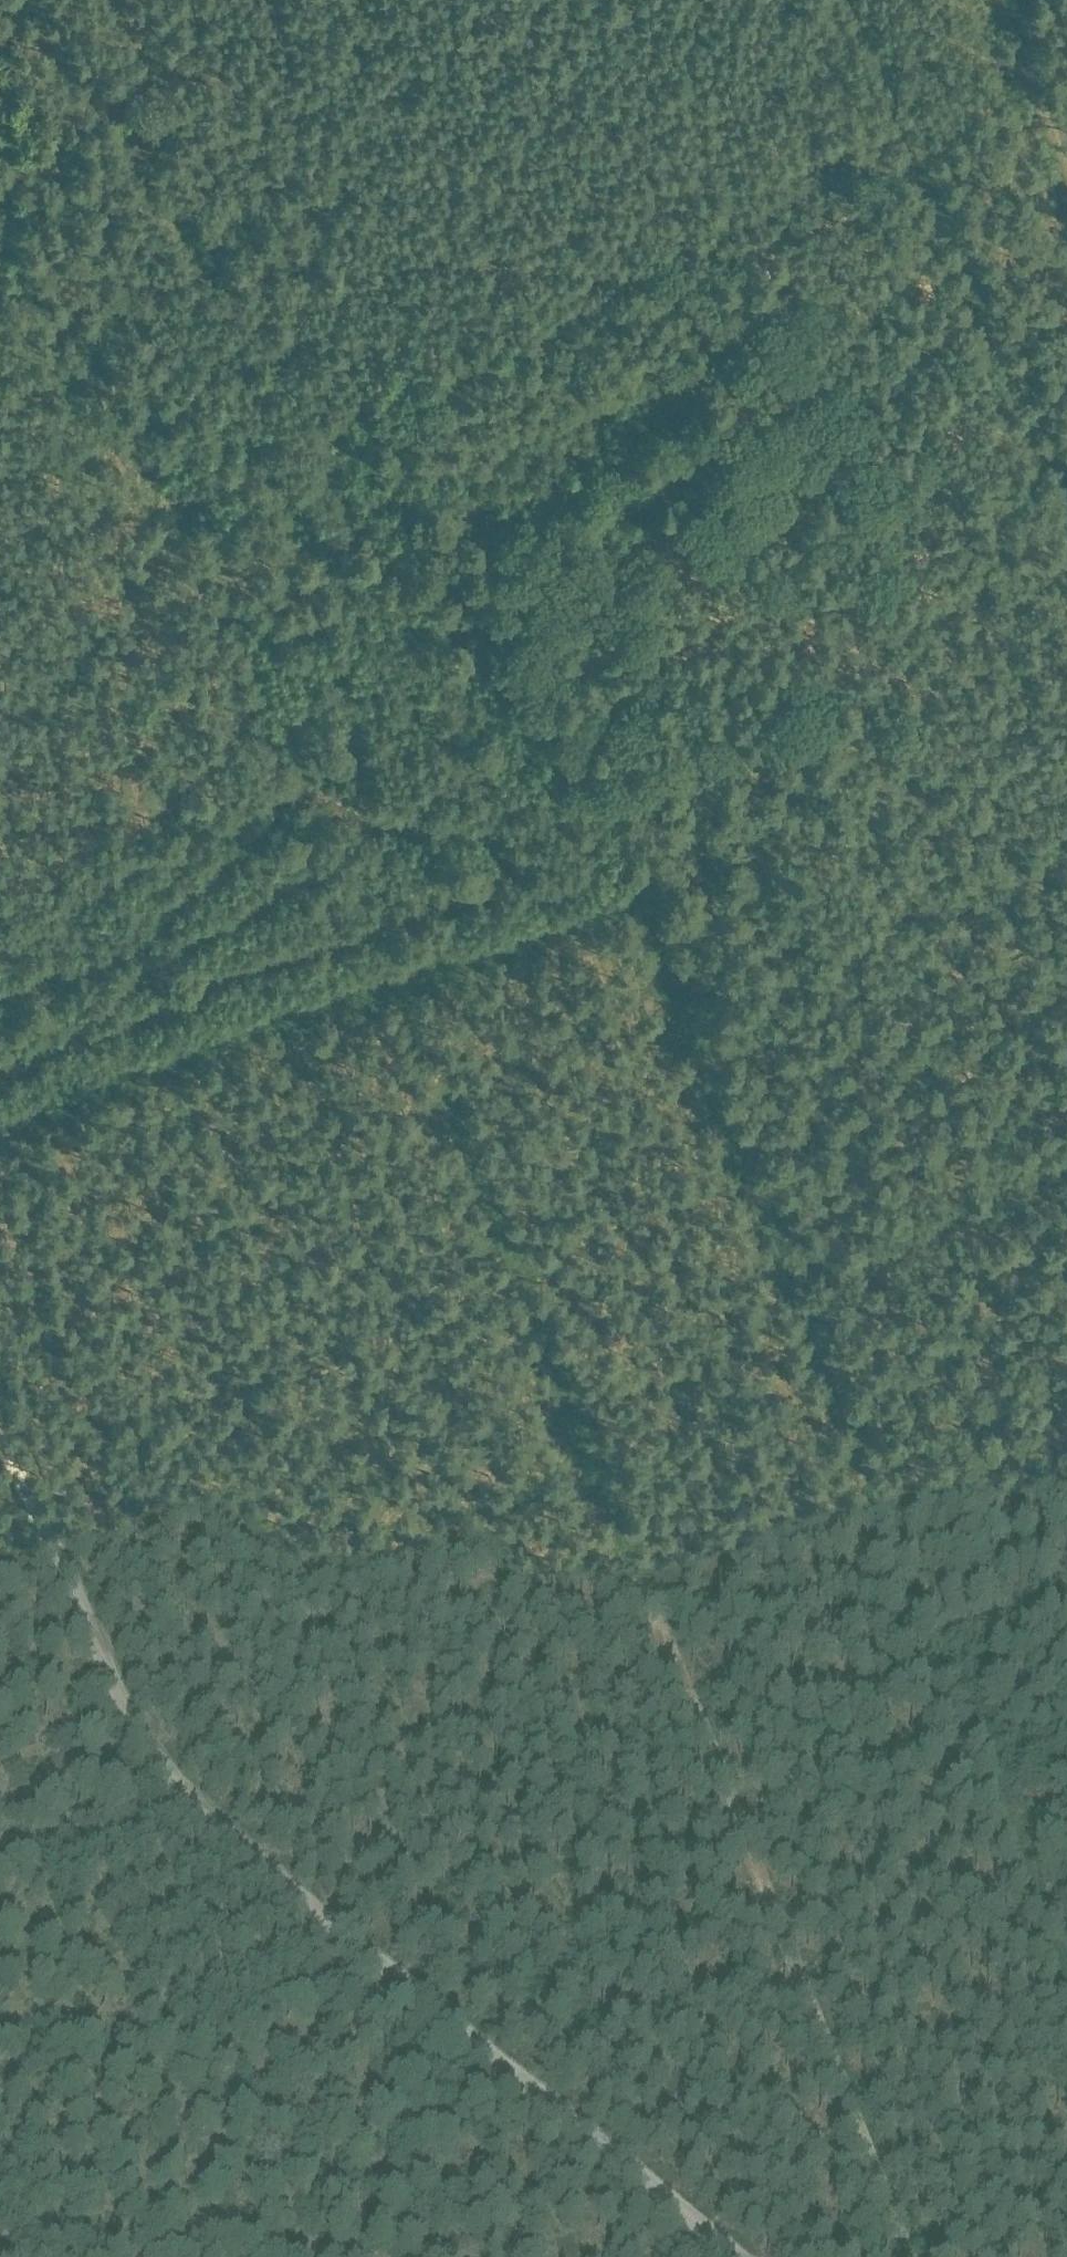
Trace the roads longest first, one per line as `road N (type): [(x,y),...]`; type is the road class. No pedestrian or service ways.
road 1 (track): [(732,2256),(126,1723),(0,1423)]
road 2 (track): [(1002,0),(1066,155)]

